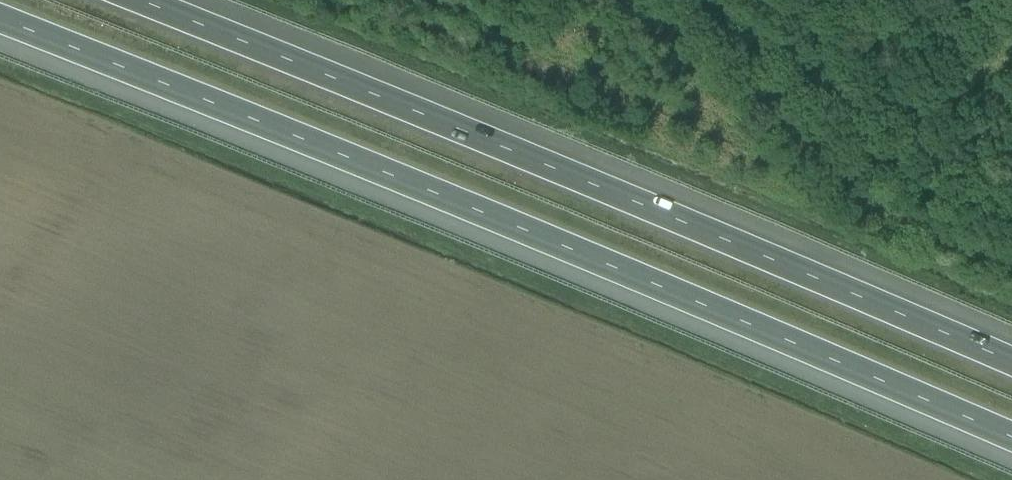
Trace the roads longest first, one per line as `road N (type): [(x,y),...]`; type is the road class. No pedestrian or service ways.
road 1 (motorway): [(0,21),(723,308),(1011,439)]
road 2 (motorway): [(1011,356),(762,244),(158,0)]

